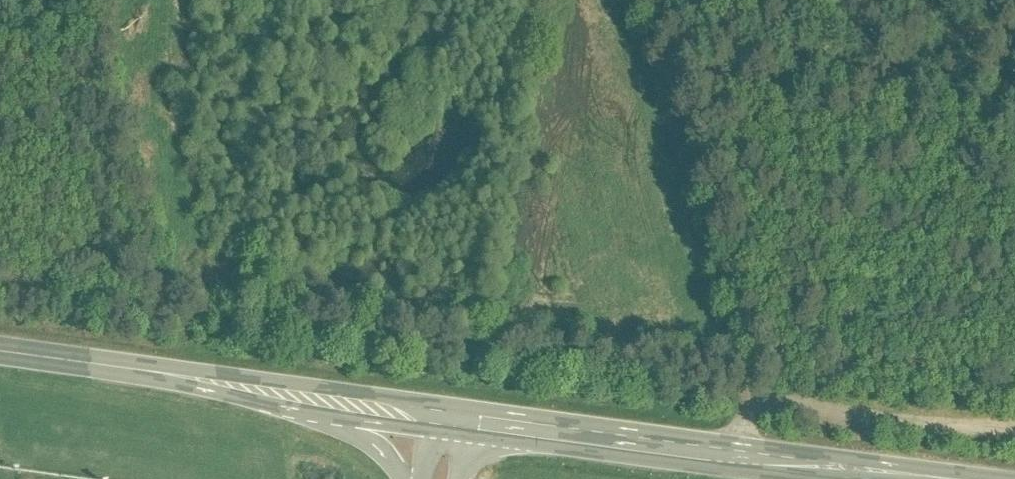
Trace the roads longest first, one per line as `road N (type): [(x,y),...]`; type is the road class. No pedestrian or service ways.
road 1 (secondary): [(897,478),(470,421)]
road 2 (track): [(1014,431),(777,411),(748,424),(732,457)]
road 3 (secondary): [(259,391),(0,355)]
road 4 (secondary): [(435,416),(259,391)]
road 5 (secondary): [(259,391),(366,444),(403,478)]

